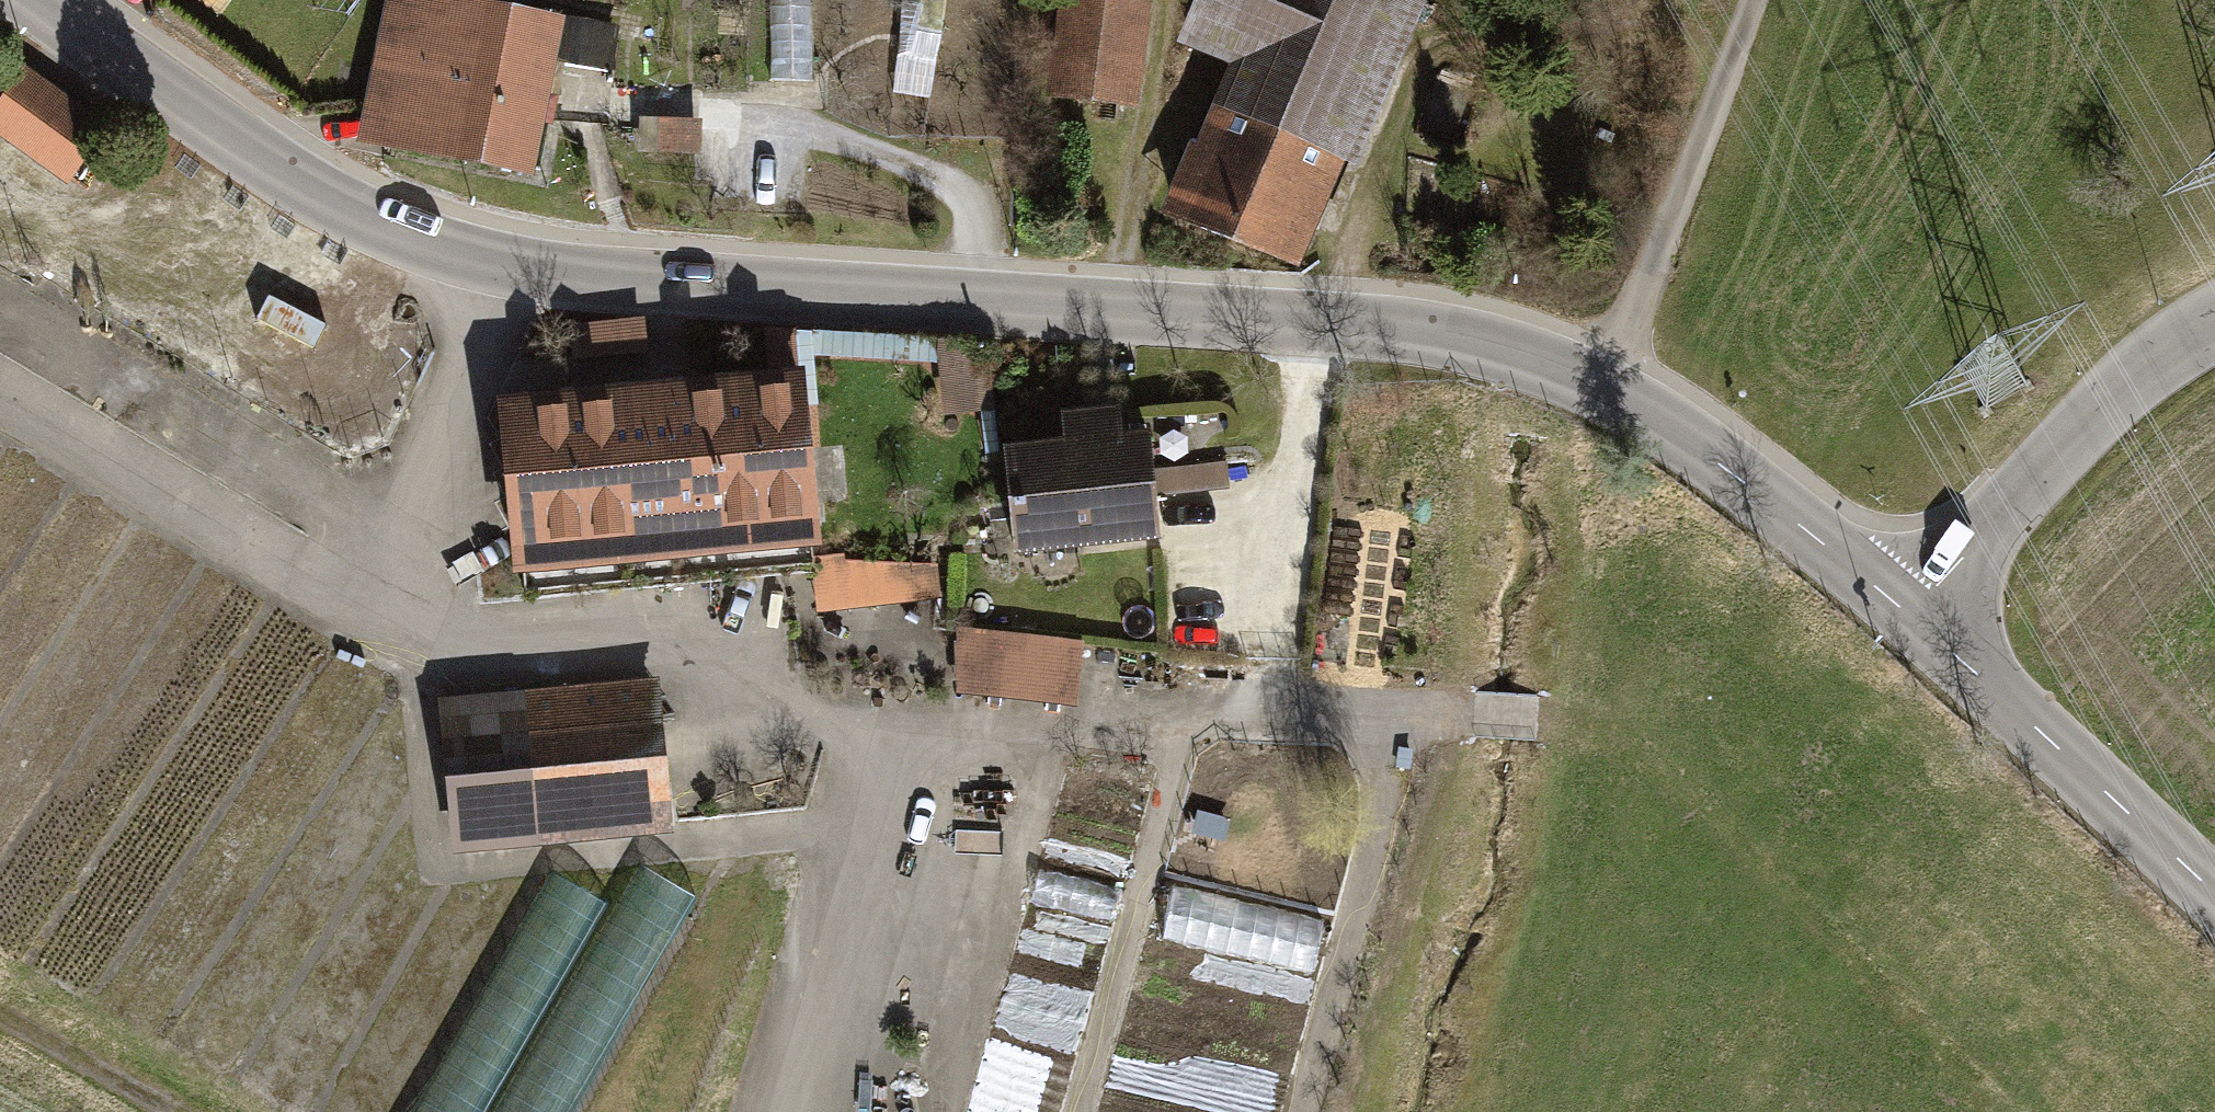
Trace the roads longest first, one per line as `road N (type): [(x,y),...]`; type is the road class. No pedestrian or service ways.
road 1 (tertiary): [(30,0),(318,199),(489,266),(972,309),(1407,335),(1514,352),(1708,446),(1907,613)]
road 2 (track): [(1996,1111),(1812,922),(1612,739),(1408,712),(1270,710),(908,734)]
road 3 (track): [(887,823),(447,871),(432,863),(418,687),(435,613)]
road 4 (track): [(0,398),(348,599),(435,613)]
road 5 (track): [(1408,712),(1473,762),(1495,805),(1496,915),(1440,1111)]
road 6 (tertiary): [(2214,319),(2142,372),(1907,613)]
road 7 (track): [(1602,388),(1646,306),(1758,0)]
road 8 (tertiary): [(1907,613),(2214,894)]
road 9 (track): [(1408,712),(1296,1111)]
road 10 (track): [(944,1111),(1068,718)]
road 11 (track): [(1194,717),(1077,1111)]
road 12 (track): [(789,1111),(887,823),(908,734)]
road 13 (track): [(161,1111),(0,1017)]

